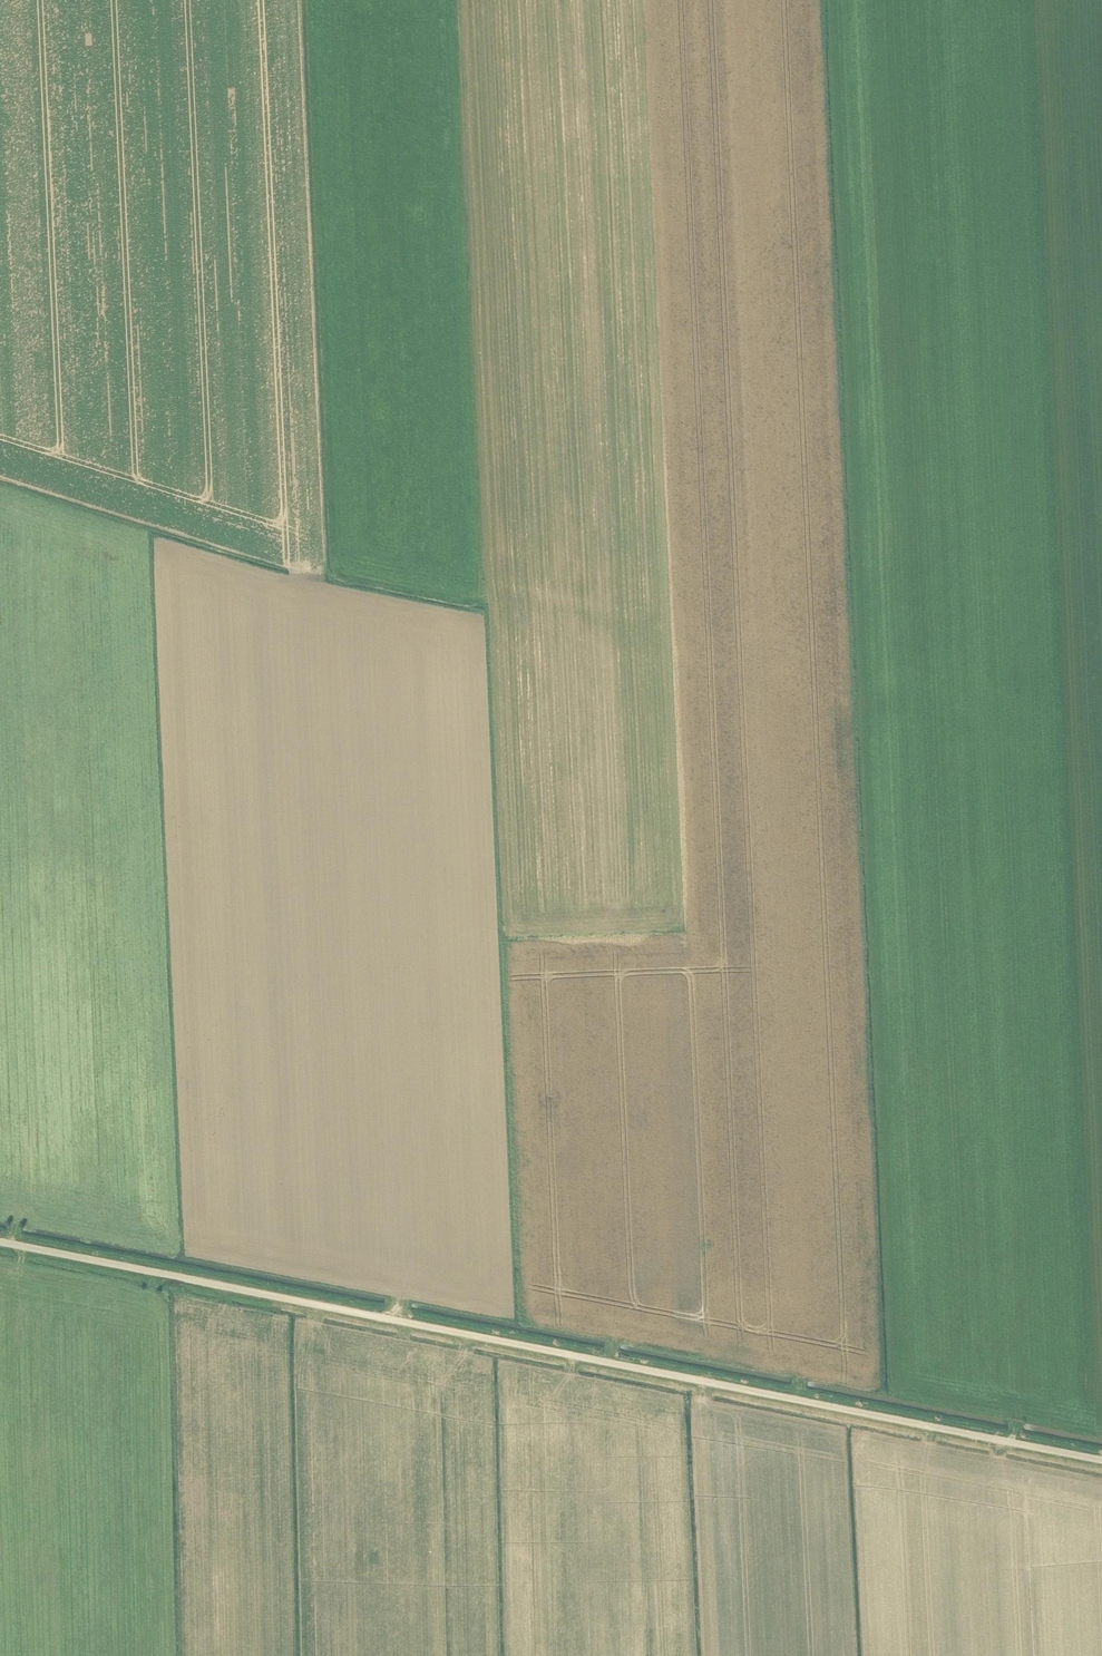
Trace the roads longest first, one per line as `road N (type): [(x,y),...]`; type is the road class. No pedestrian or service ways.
road 1 (unclassified): [(1101,1460),(0,1241)]

